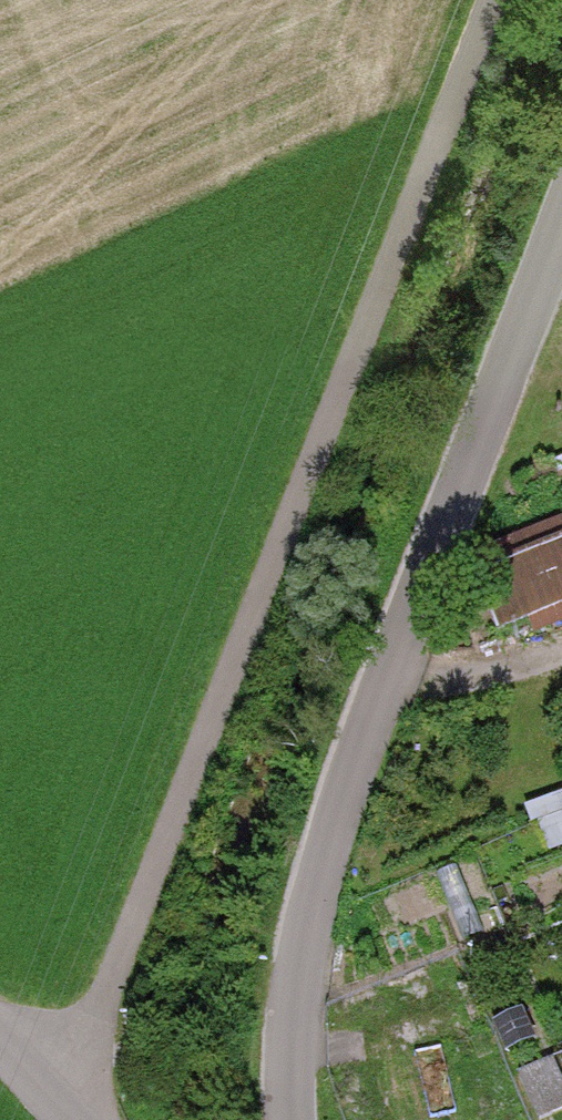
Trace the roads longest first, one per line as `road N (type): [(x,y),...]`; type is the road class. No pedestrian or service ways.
road 1 (track): [(57,1105),(106,1000),(492,0)]
road 2 (unclassified): [(561,226),(344,817),(298,1012),(296,1119)]

